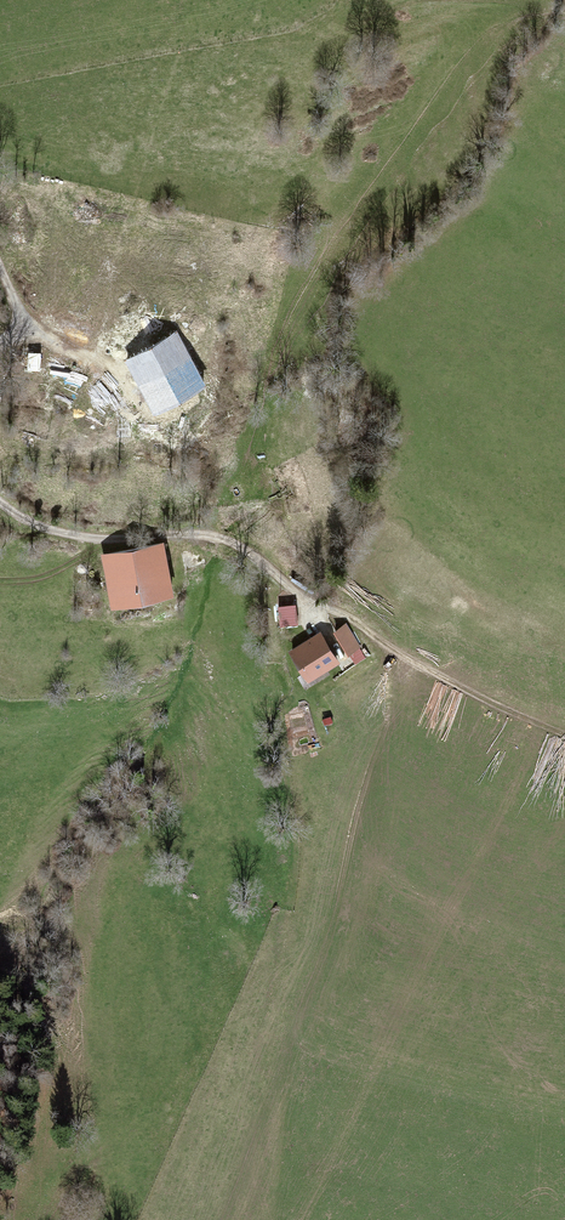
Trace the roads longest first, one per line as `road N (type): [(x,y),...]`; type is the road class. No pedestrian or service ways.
road 1 (track): [(0,502),(43,527),(82,536),(197,533),(231,542),(416,663),(564,735)]
road 2 (track): [(396,651),(392,698),(333,915),(231,1219)]

